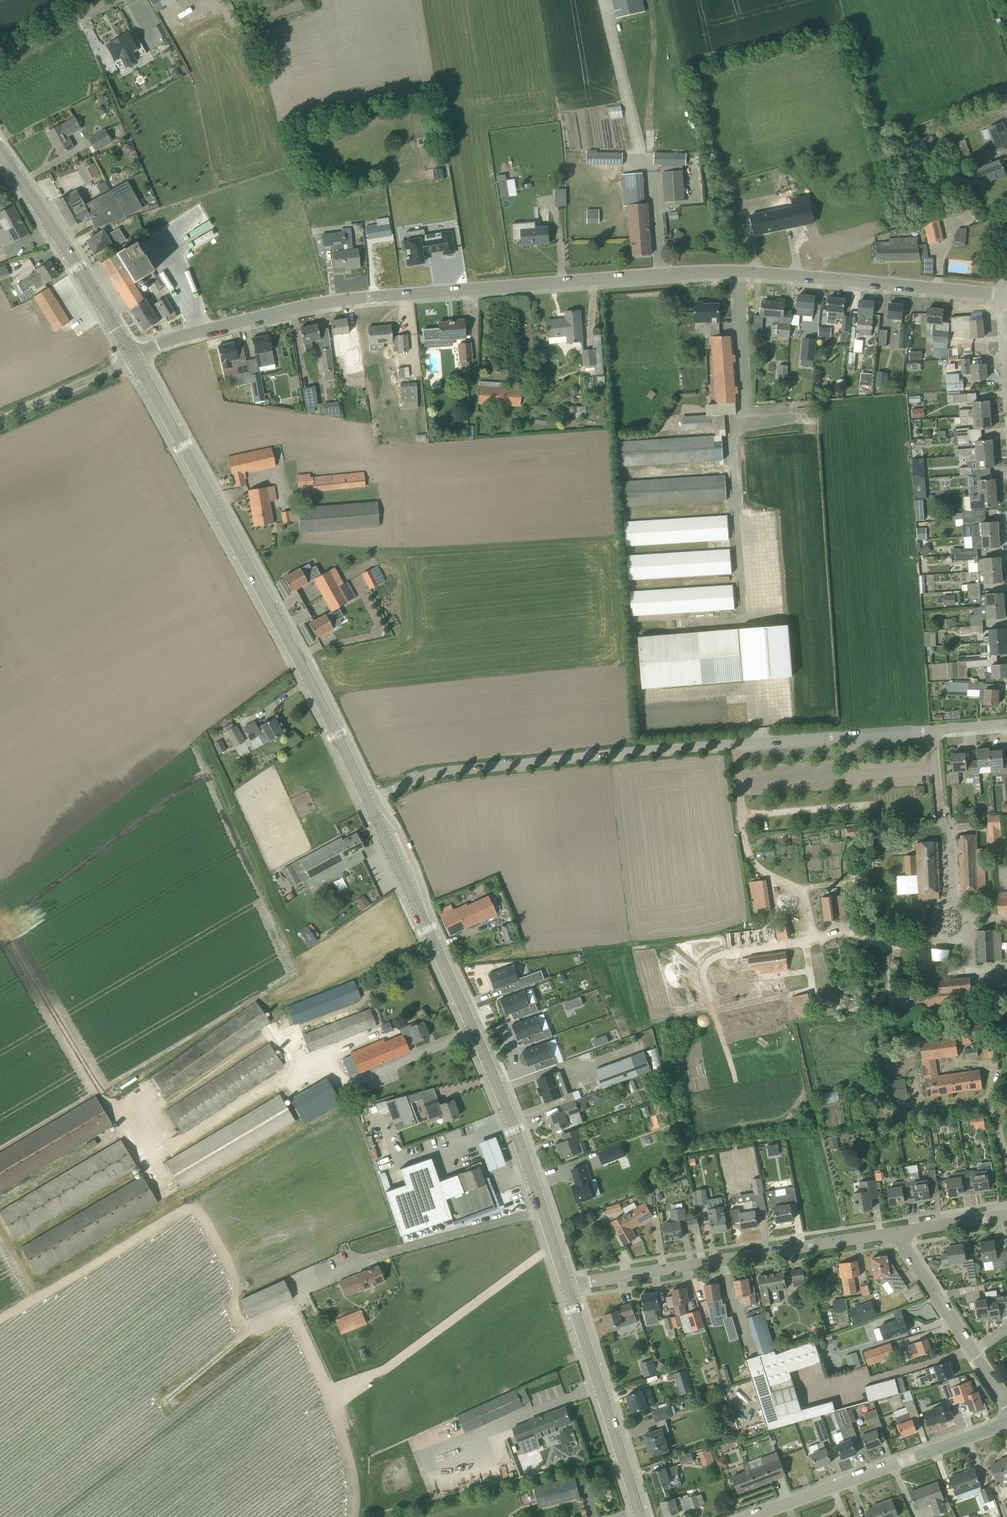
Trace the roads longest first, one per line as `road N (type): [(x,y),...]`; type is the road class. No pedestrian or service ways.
road 1 (residential): [(134,359),(157,345),(359,297),(645,276),(773,275),(1006,296)]
road 2 (unclassified): [(371,804),(452,772),(935,731)]
road 3 (secondary): [(567,1285),(514,1129),(371,804)]
road 4 (secondary): [(371,804),(134,359)]
road 5 (residential): [(567,1285),(895,1231)]
road 6 (residential): [(754,1516),(1006,1424)]
road 7 (secondary): [(134,359),(0,150)]
road 8 (secondary): [(641,1516),(567,1285)]
road 9 (unclassified): [(0,424),(134,359)]
road 10 (residential): [(975,1352),(895,1231)]
road 11 (unclassified): [(0,61),(109,0)]

